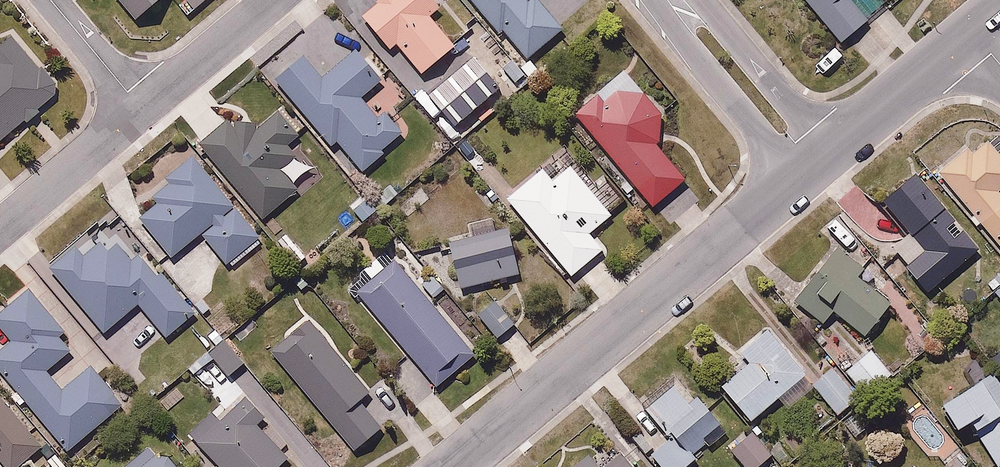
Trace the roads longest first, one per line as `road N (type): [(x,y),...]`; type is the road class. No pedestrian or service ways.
road 1 (residential): [(795,180),(458,466)]
road 2 (residential): [(795,180),(659,0)]
road 3 (residential): [(697,0),(831,151)]
road 4 (residential): [(973,33),(831,151)]
road 5 (residential): [(141,109),(0,228)]
road 6 (residential): [(272,0),(141,109)]
road 7 (residential): [(141,109),(51,0)]

